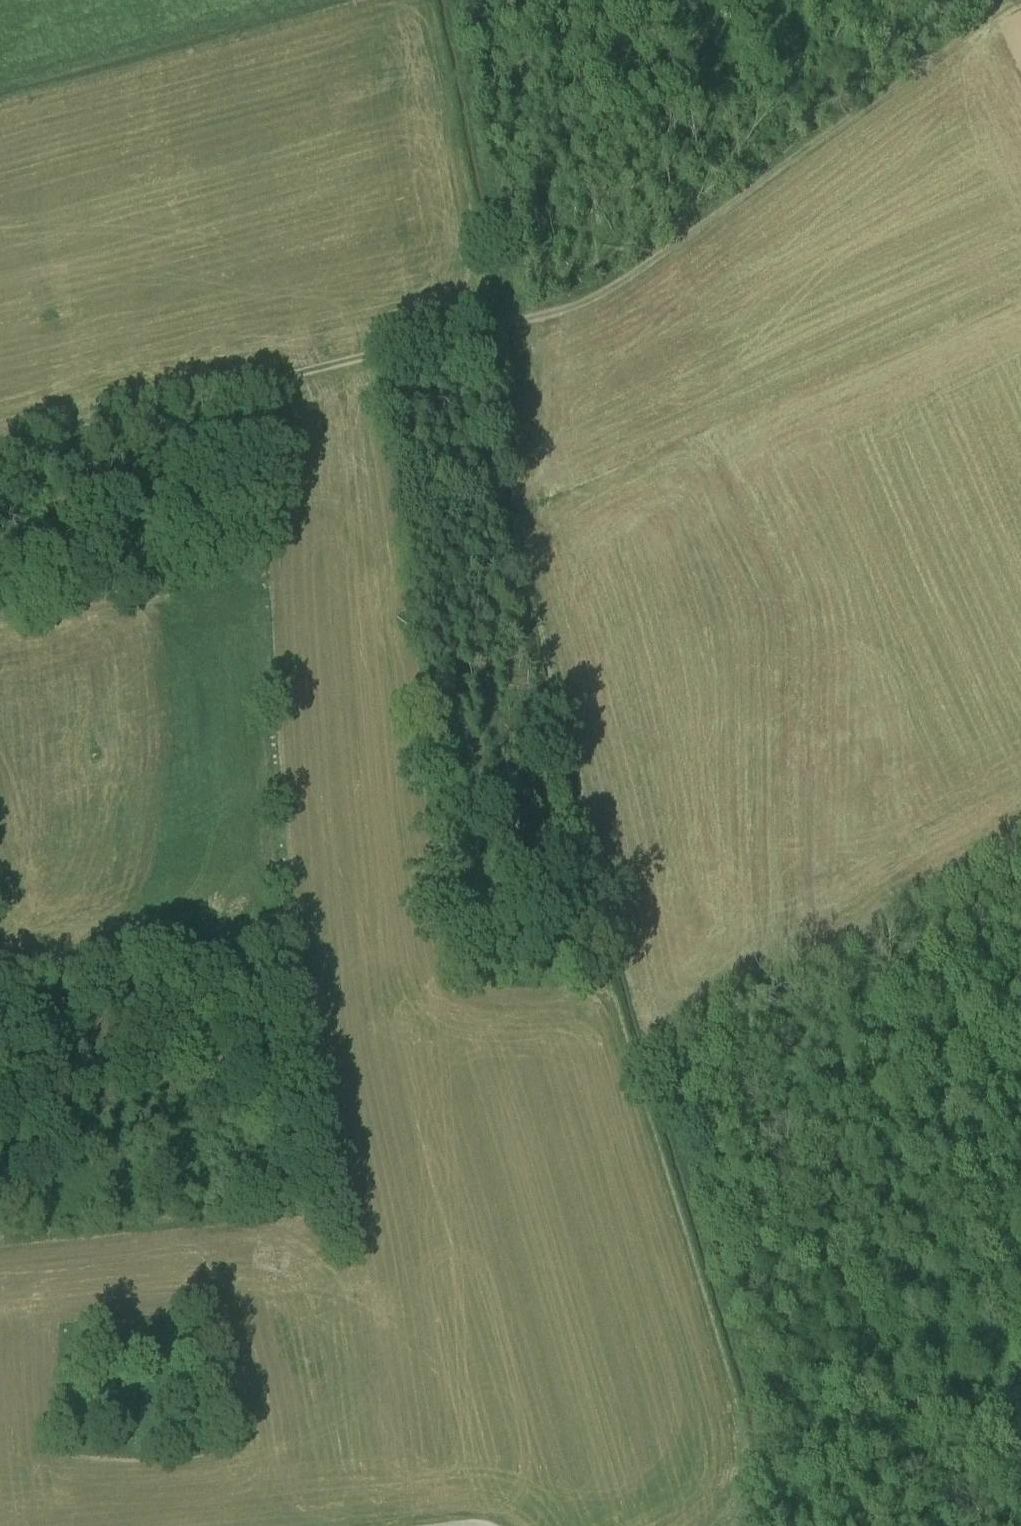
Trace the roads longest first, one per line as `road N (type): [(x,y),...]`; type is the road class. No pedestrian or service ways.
road 1 (track): [(1020,0),(594,300),(0,448)]

